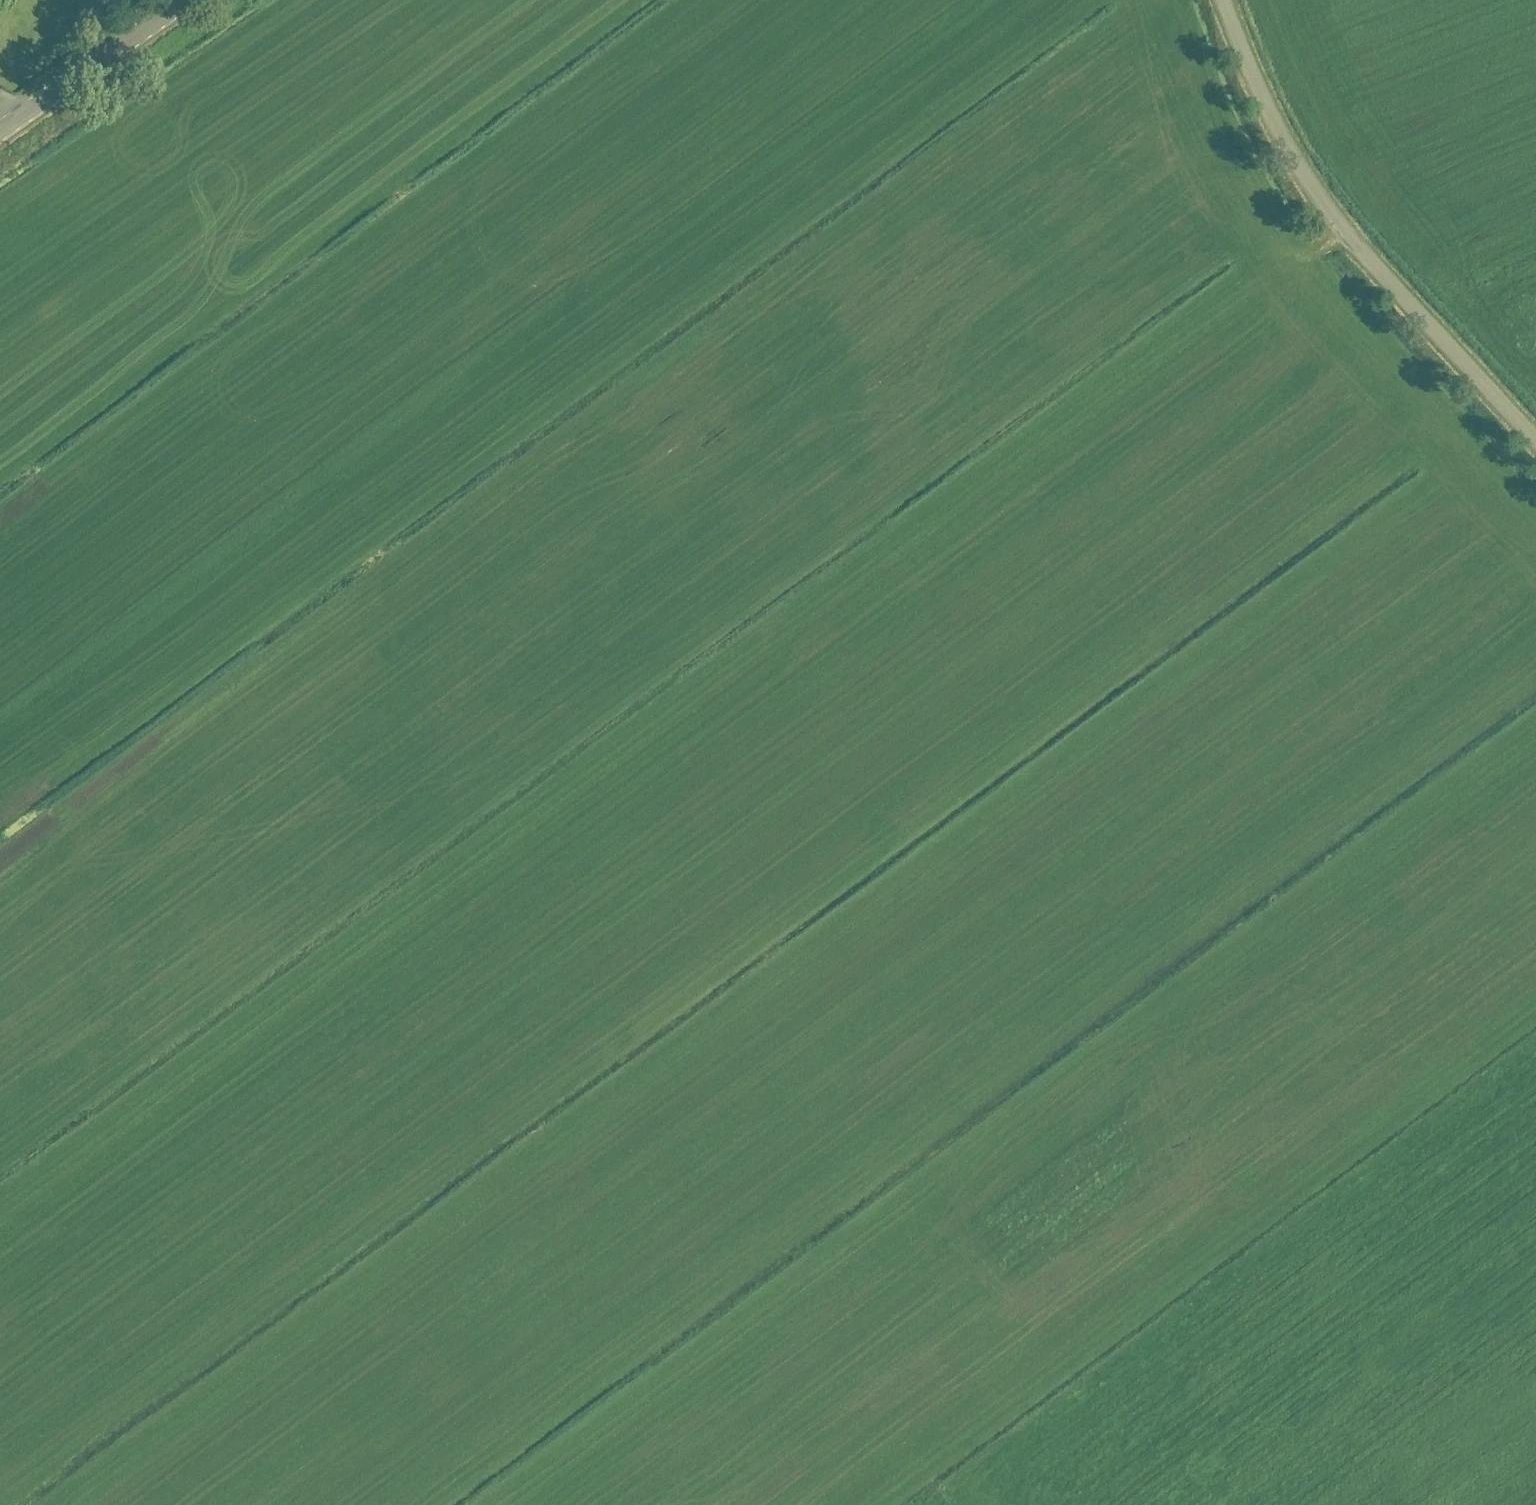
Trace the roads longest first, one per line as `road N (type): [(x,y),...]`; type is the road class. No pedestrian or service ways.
road 1 (unclassified): [(1535,438),(1330,206),(1260,90),(1226,0)]
road 2 (tertiary): [(0,136),(194,0)]

